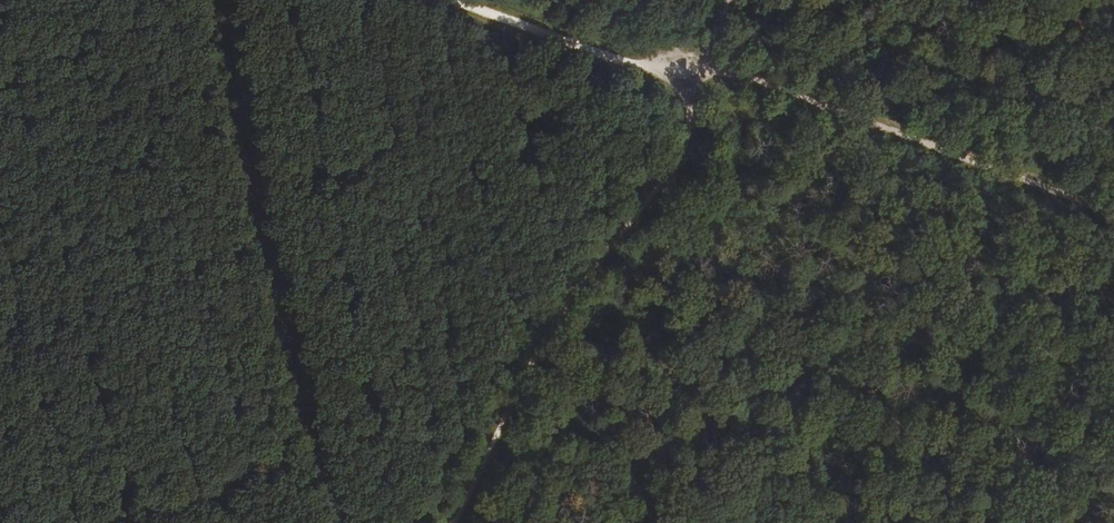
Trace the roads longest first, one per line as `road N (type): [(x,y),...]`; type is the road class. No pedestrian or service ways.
road 1 (track): [(456,0),(1113,236)]
road 2 (track): [(449,522),(682,143),(688,85)]

